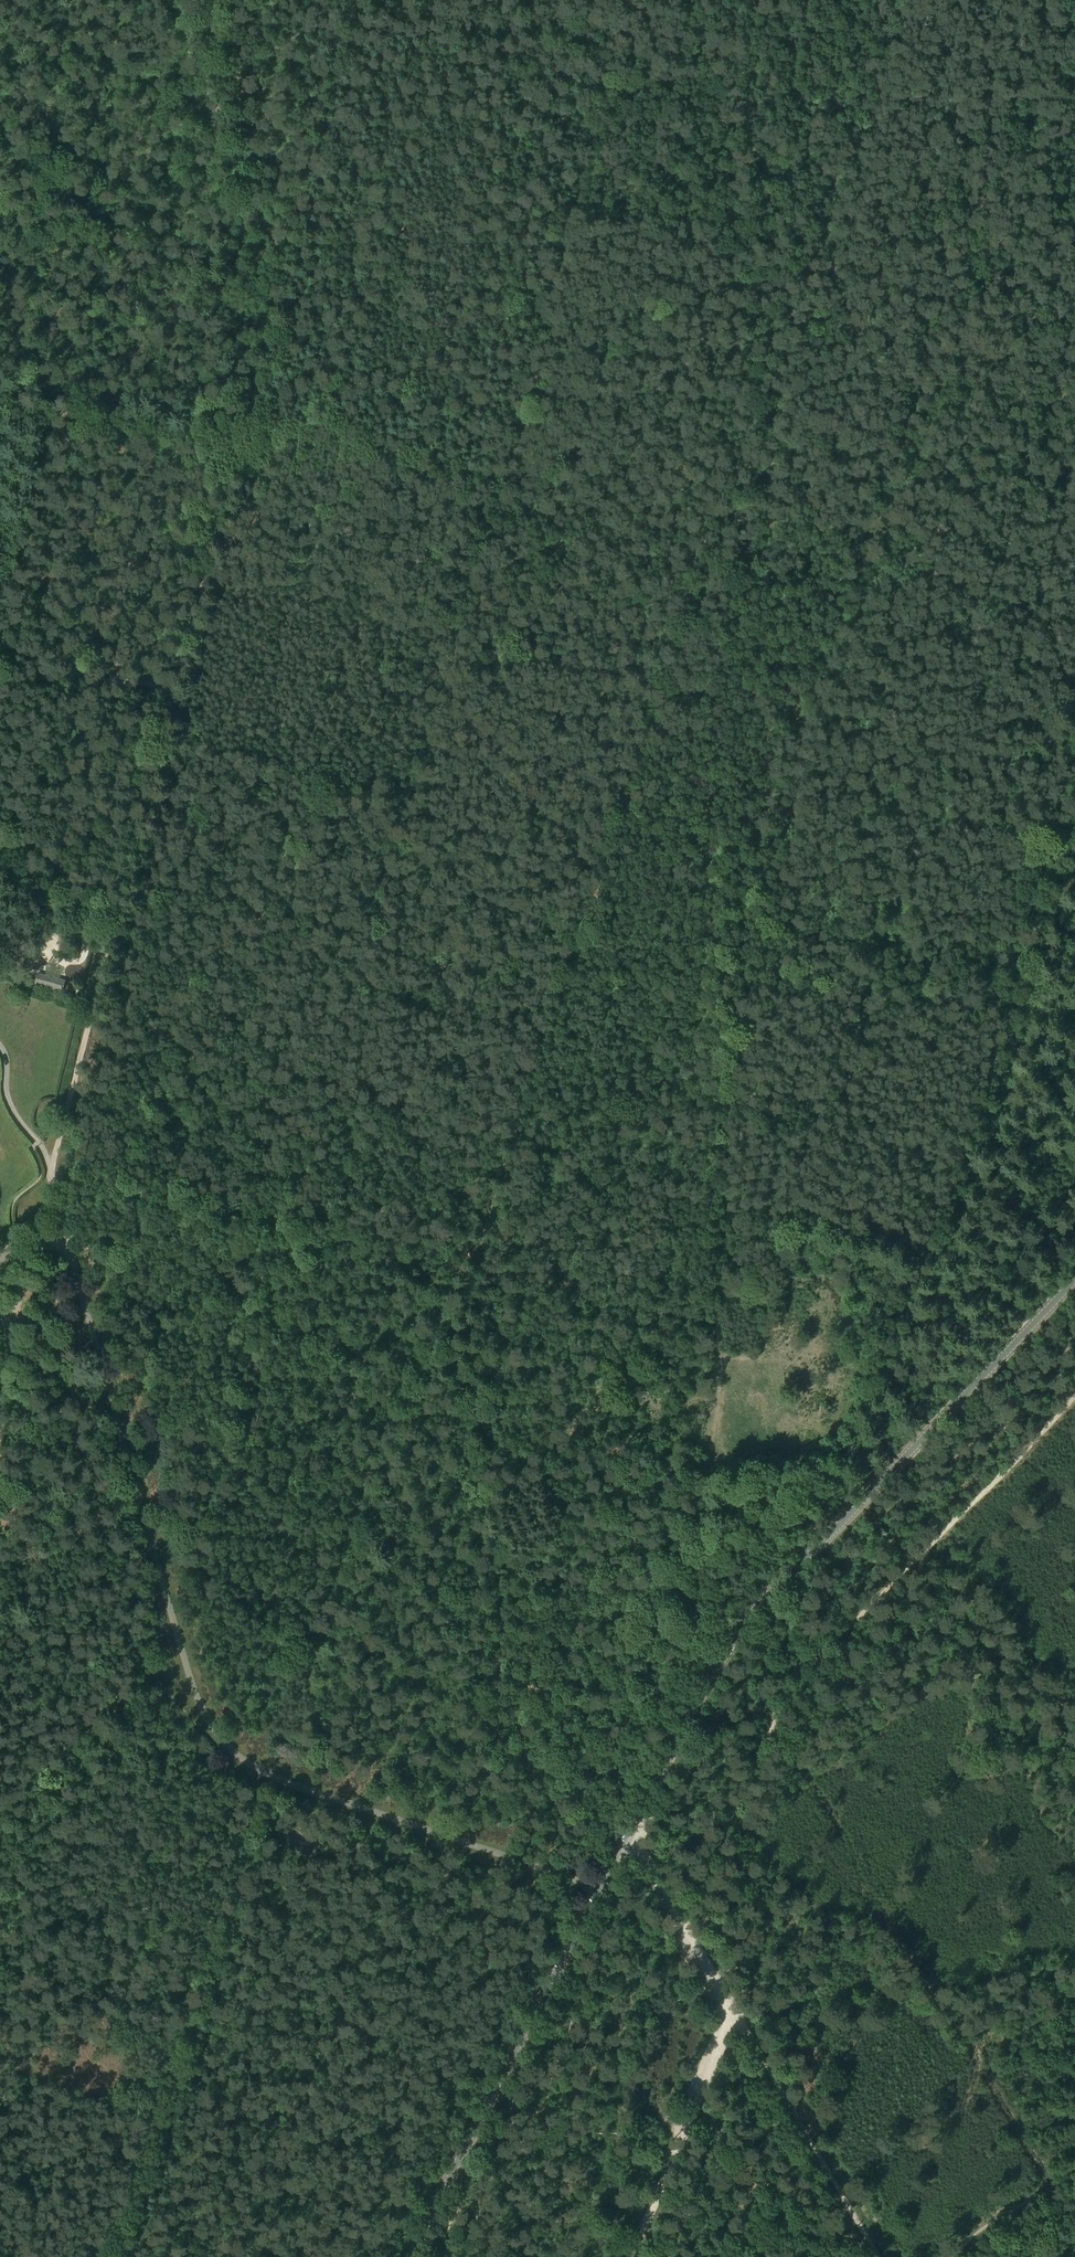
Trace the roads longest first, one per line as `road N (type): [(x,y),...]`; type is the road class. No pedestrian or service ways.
road 1 (track): [(714,1312),(265,1223),(620,78)]
road 2 (track): [(688,0),(707,89),(388,35),(348,43),(312,226),(283,262),(53,1149),(44,1159)]
road 3 (track): [(720,1658),(706,1565),(714,1312),(777,376),(707,89)]
road 4 (track): [(1074,7),(875,513),(851,537),(0,407)]
road 5 (tertiary): [(413,2256),(734,1635),(1074,1278)]
road 6 (track): [(771,1592),(931,1236),(1074,825)]
road 7 (track): [(335,1238),(322,1256),(316,1293),(292,1323),(242,1431),(234,1466),(214,1490),(180,1598),(75,1752),(59,1795),(20,1818),(0,1923)]
road 8 (track): [(1074,1376),(811,1649),(770,1712),(734,1809),(675,1903)]
road 9 (track): [(1049,2187),(770,1712)]
road 10 (track): [(879,2256),(734,2010)]
road 11 (track): [(1019,983),(734,969)]
road 12 (track): [(51,1184),(265,1223)]
road 13 (track): [(950,2256),(1049,2187)]

